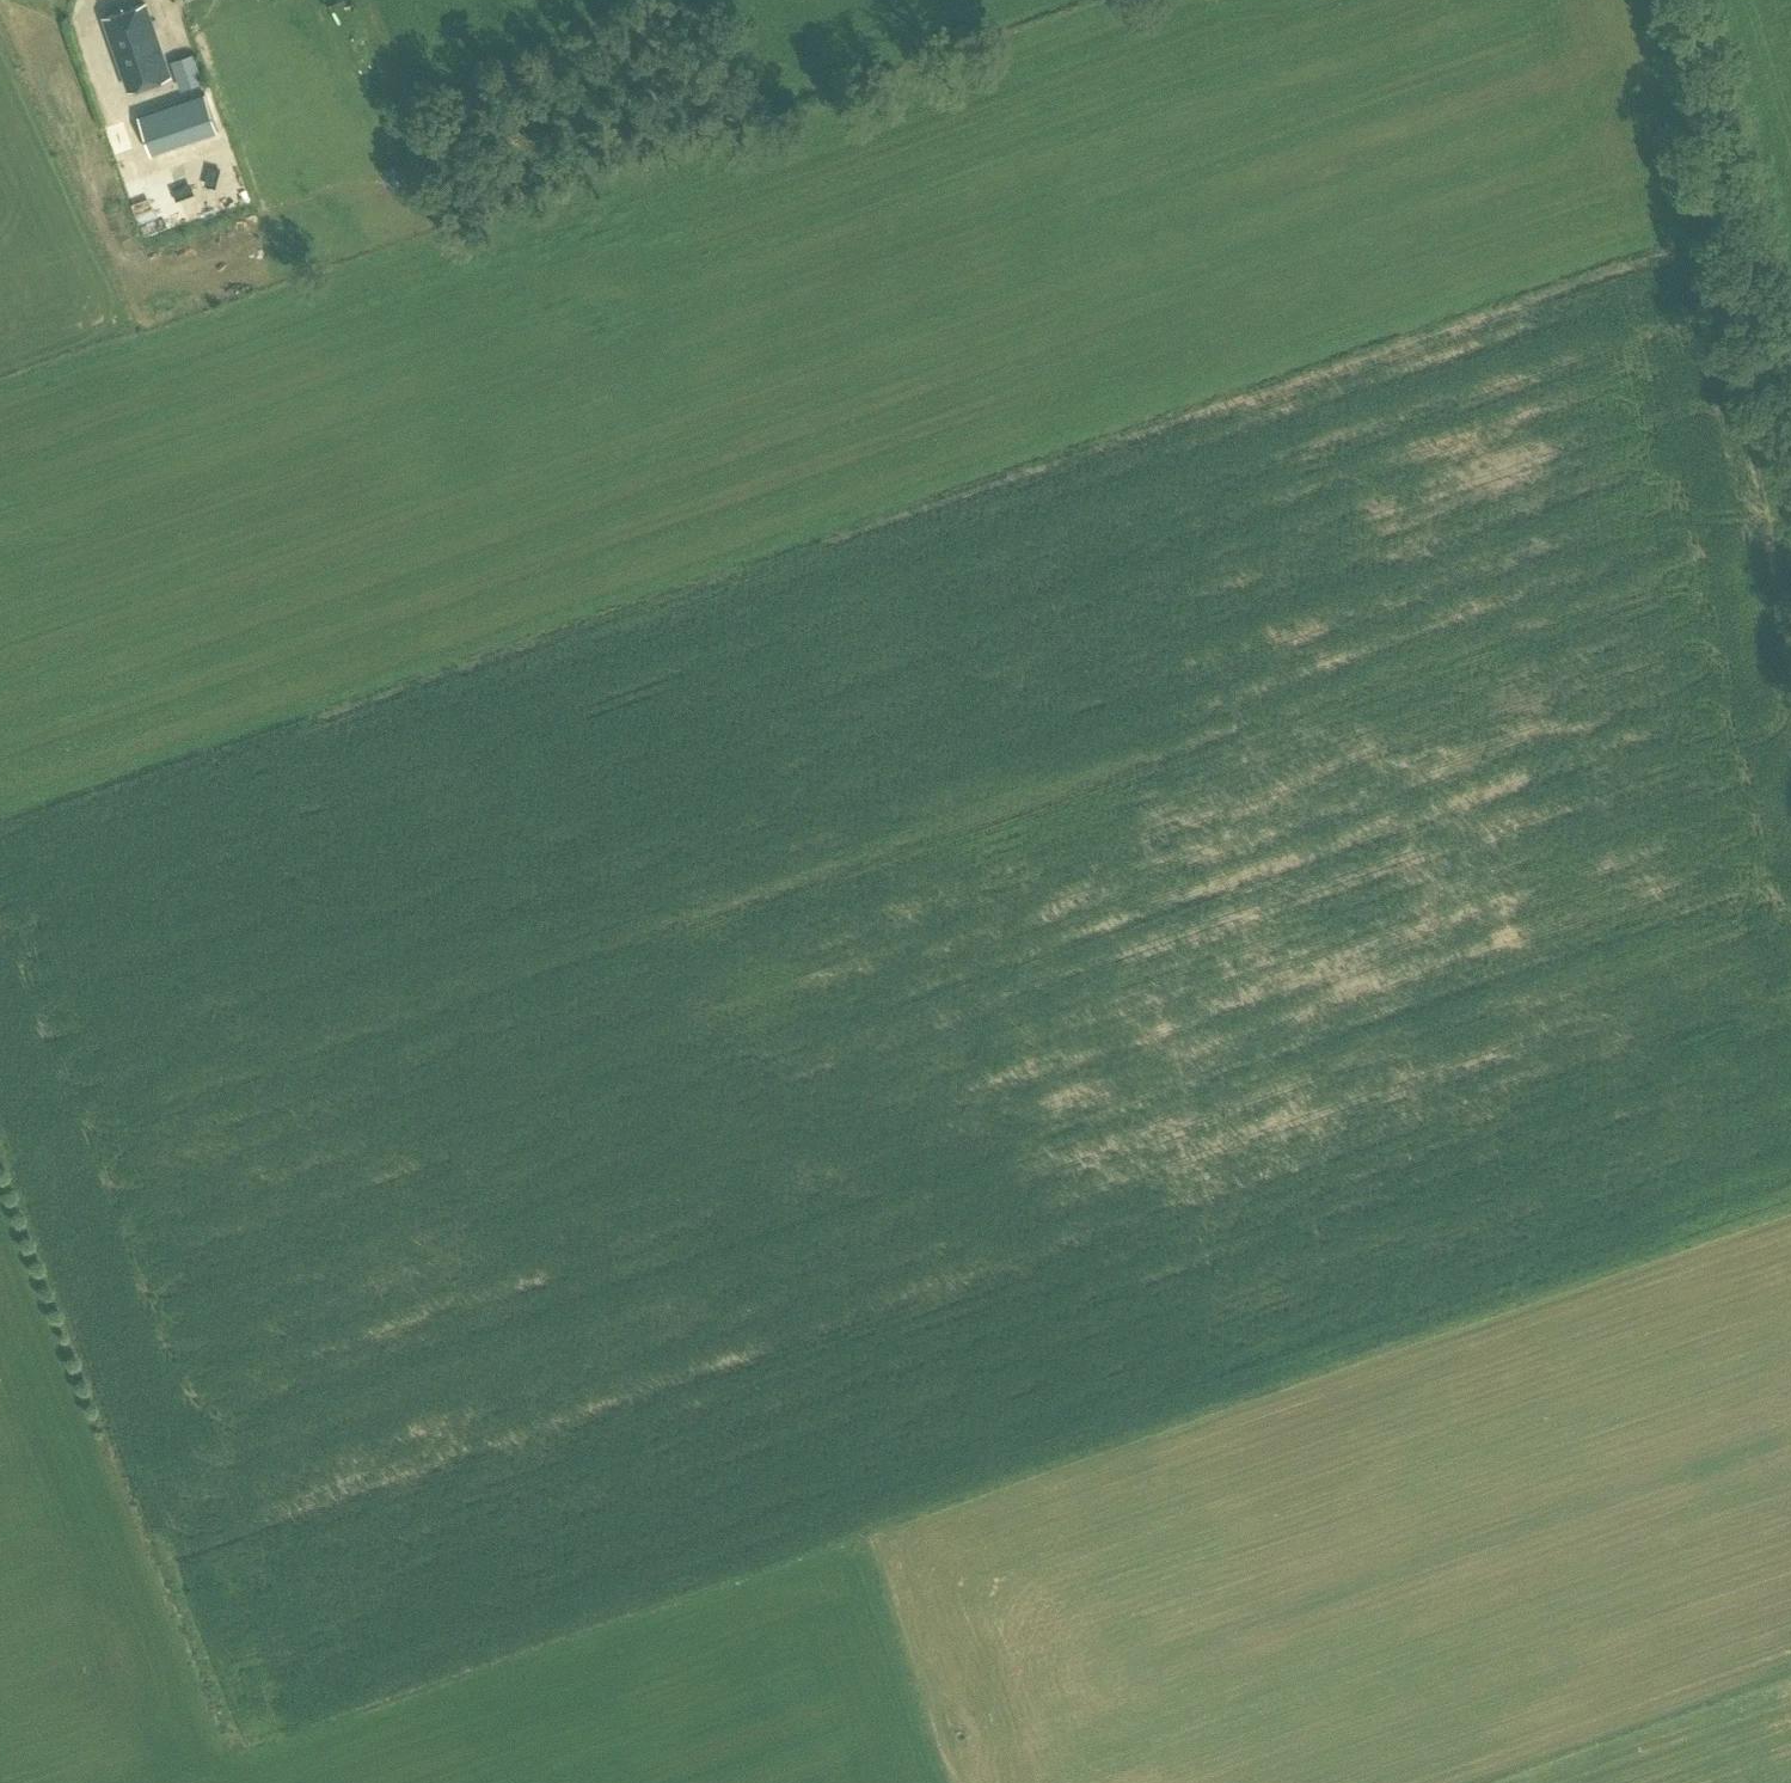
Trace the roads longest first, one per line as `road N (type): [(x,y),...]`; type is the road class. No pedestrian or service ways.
road 1 (unclassified): [(1790,447),(1673,0)]

